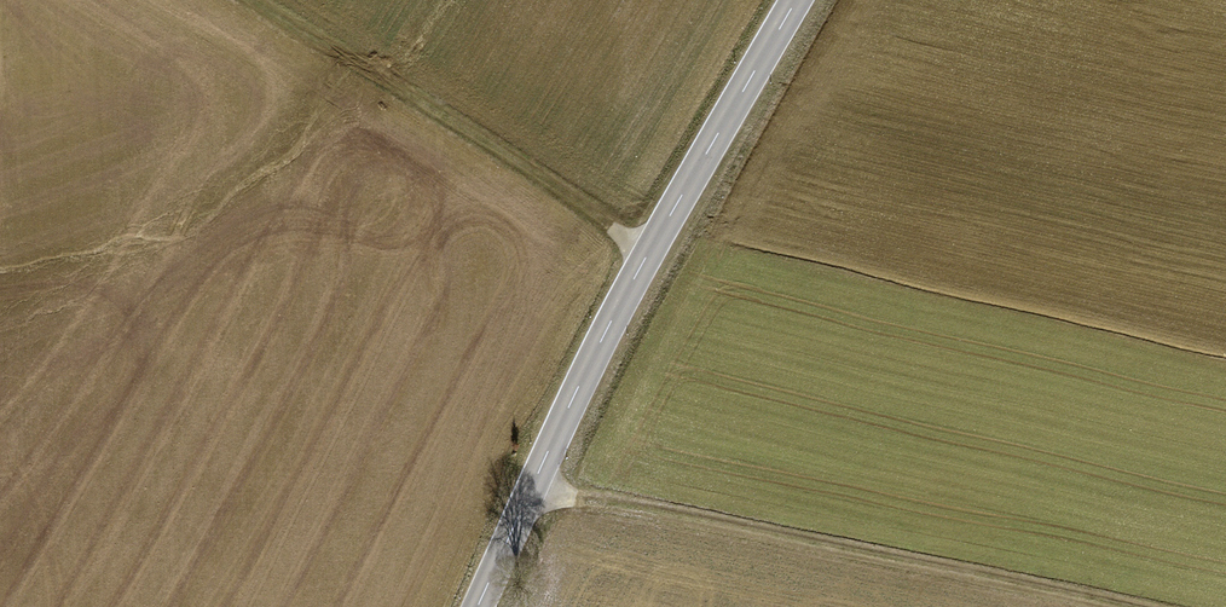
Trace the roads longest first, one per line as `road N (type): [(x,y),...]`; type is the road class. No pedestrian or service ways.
road 1 (tertiary): [(480,606),(696,182),(802,0)]
road 2 (track): [(1117,606),(537,494)]
road 3 (track): [(245,0),(665,244)]

